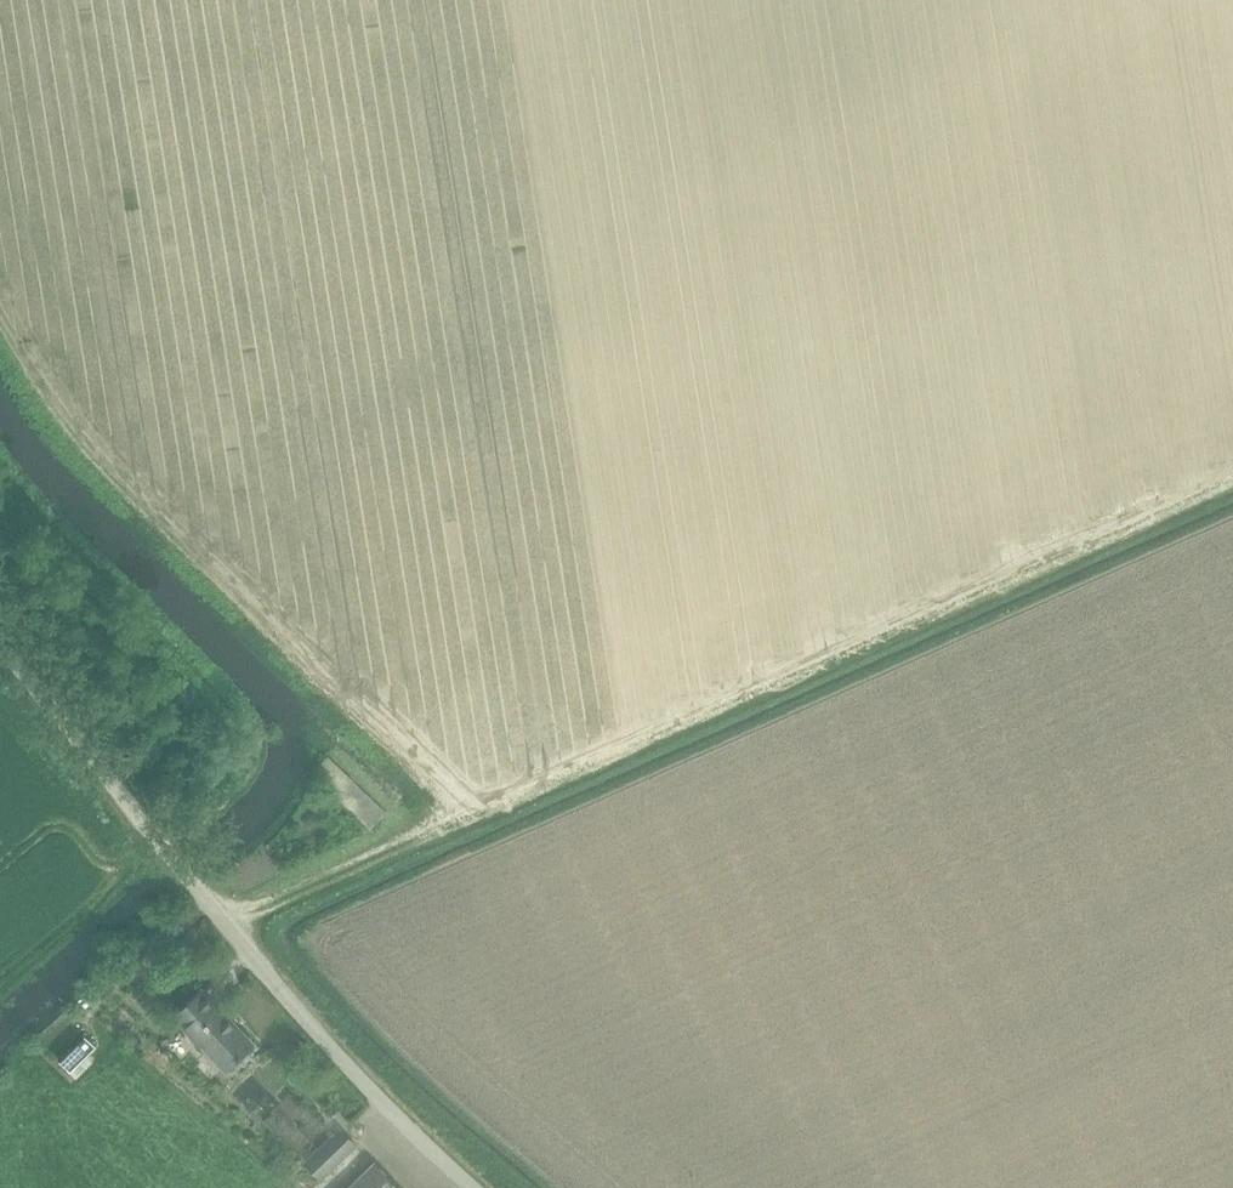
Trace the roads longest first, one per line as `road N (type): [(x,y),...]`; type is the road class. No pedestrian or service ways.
road 1 (unclassified): [(473,1187),(291,1003),(0,643)]

